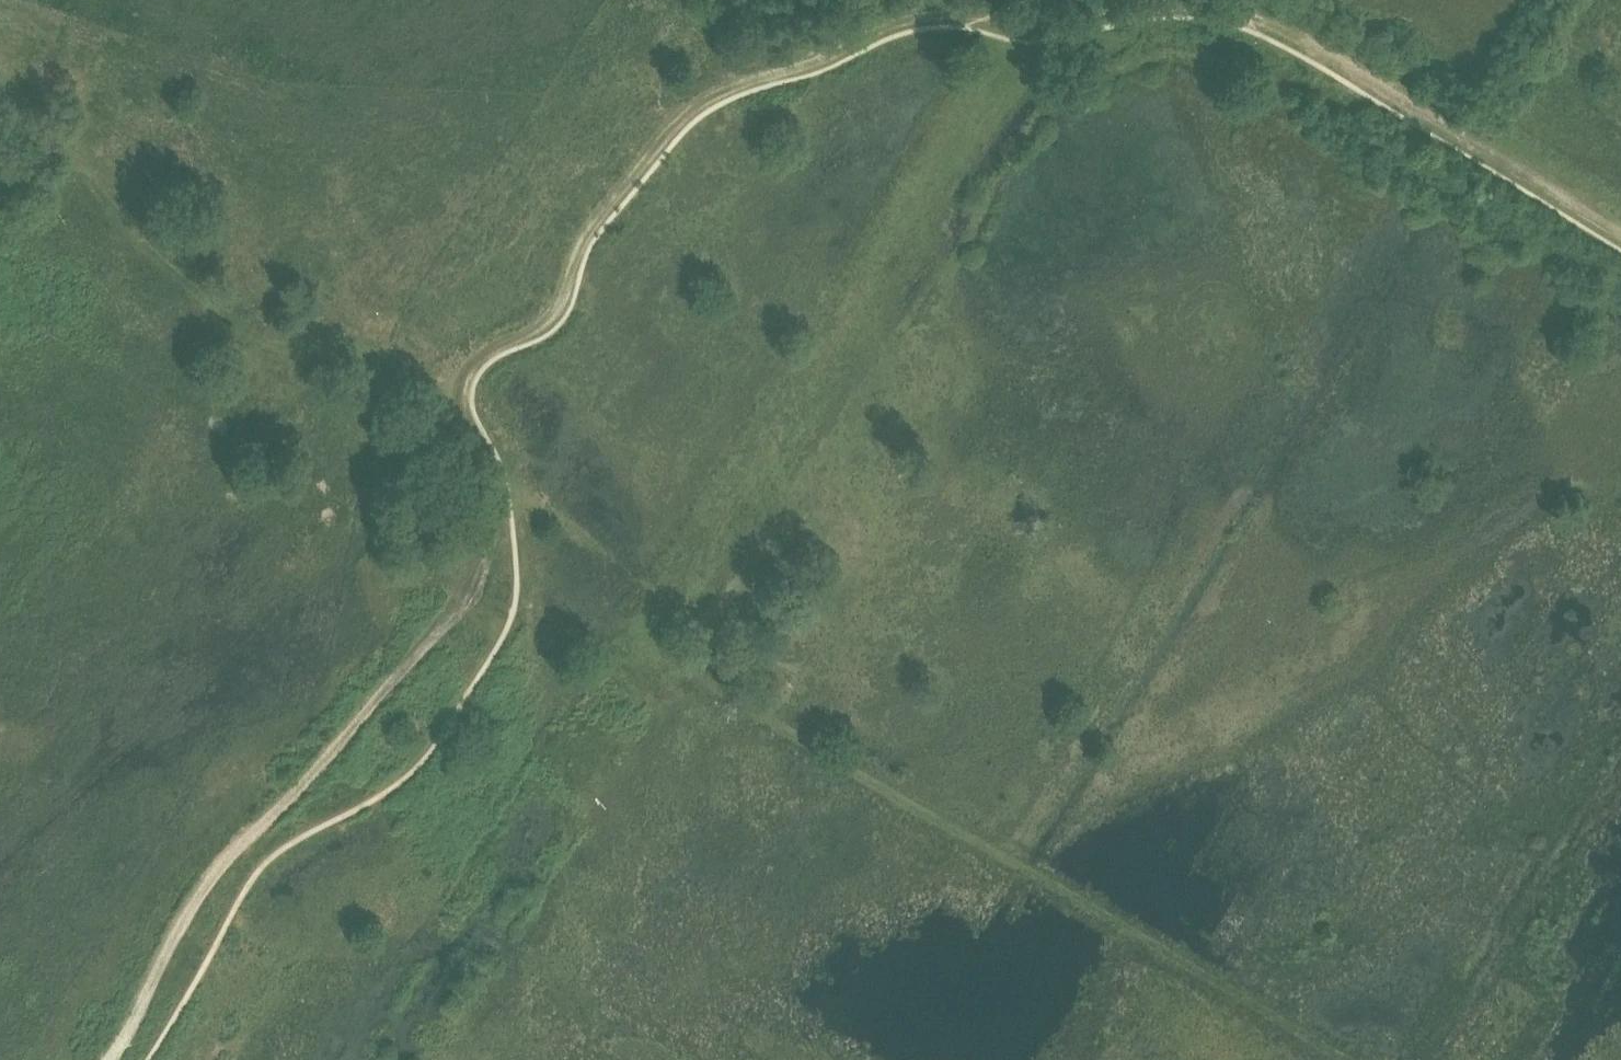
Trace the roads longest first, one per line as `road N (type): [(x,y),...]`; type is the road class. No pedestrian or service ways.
road 1 (track): [(1620,236),(1301,38),(1256,30)]

